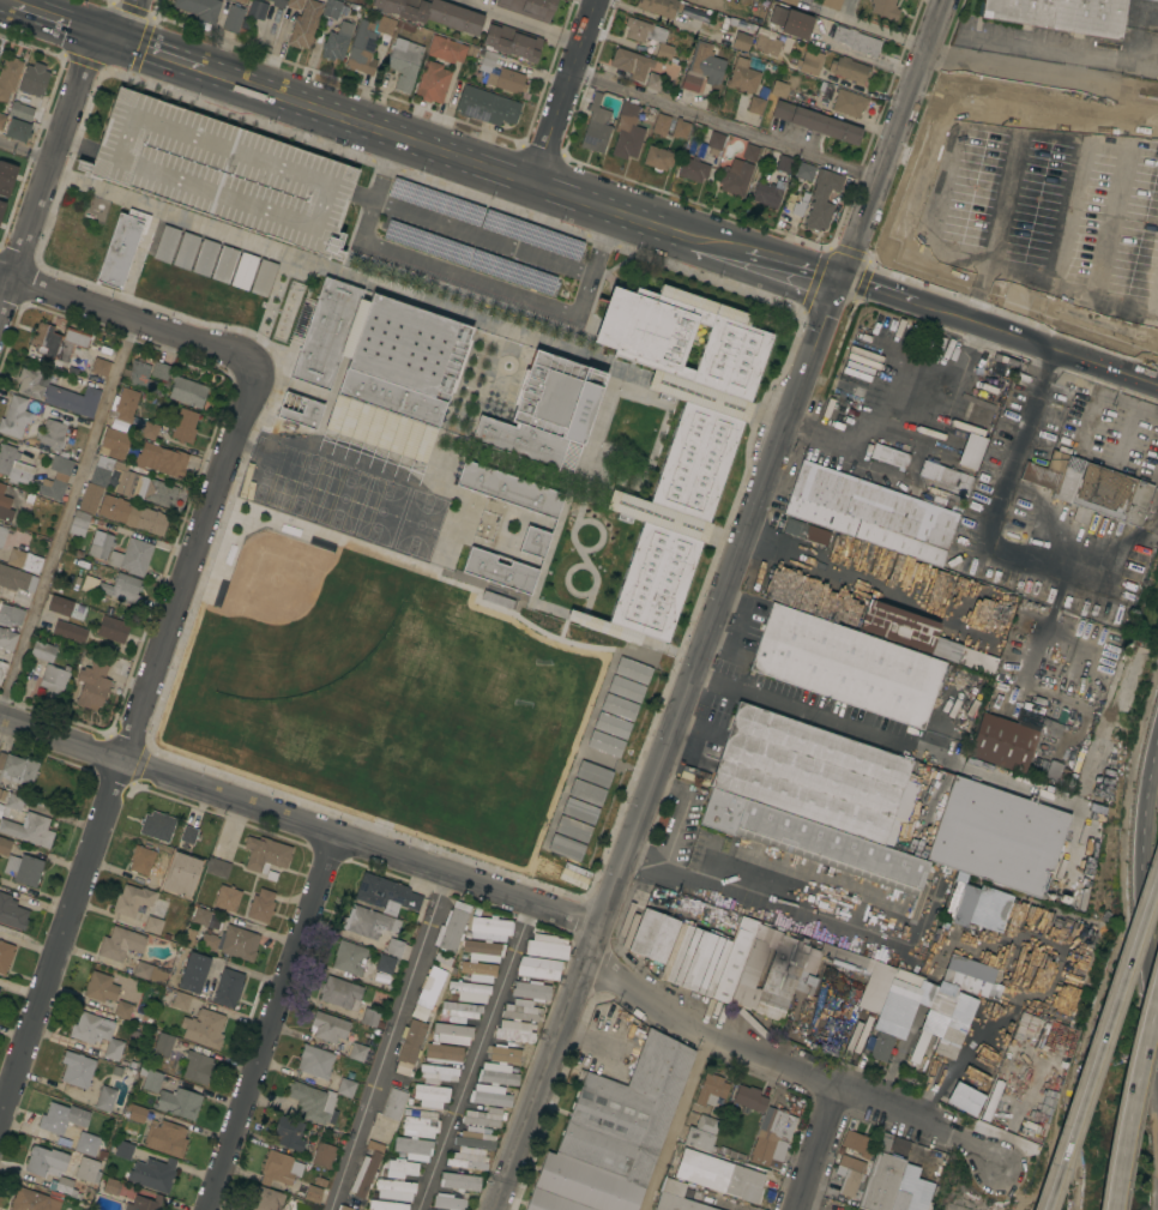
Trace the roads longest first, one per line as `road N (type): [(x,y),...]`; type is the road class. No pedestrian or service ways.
road 1 (residential): [(943,0),(491,1209)]
road 2 (residential): [(0,719),(598,928)]
road 3 (secondary): [(205,67),(702,239)]
road 4 (residential): [(589,955),(661,1007),(947,1132),(1002,1168)]
road 5 (residential): [(251,366),(248,408),(123,759)]
road 6 (residential): [(338,836),(209,1209)]
road 7 (residential): [(123,759),(0,1125)]
road 8 (motorway): [(1157,874),(1043,1209)]
road 9 (residential): [(98,31),(0,317)]
road 10 (residential): [(0,275),(229,350),(251,366)]
road 11 (secondary): [(915,302),(1157,386)]
road 12 (motorway): [(1157,985),(1109,1209)]
road 13 (motorway): [(1157,738),(1142,863),(1150,938)]
road 14 (residential): [(594,0),(531,180)]
road 15 (secondary): [(702,239),(838,278)]
road 16 (residential): [(838,1086),(799,1209)]

